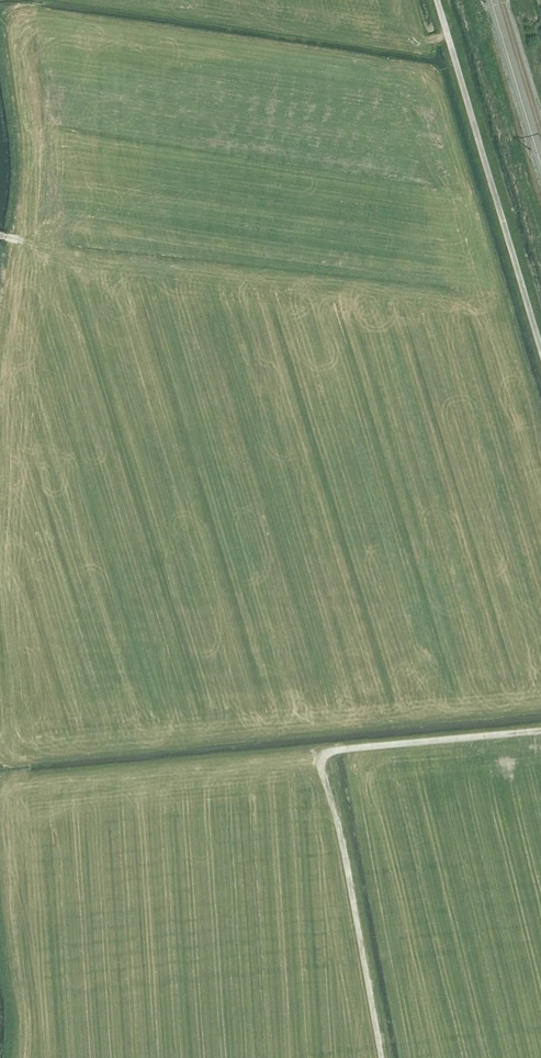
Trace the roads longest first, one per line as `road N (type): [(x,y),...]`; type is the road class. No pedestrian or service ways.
road 1 (track): [(382,1057),(324,755),(540,731)]
road 2 (track): [(540,349),(437,0)]

